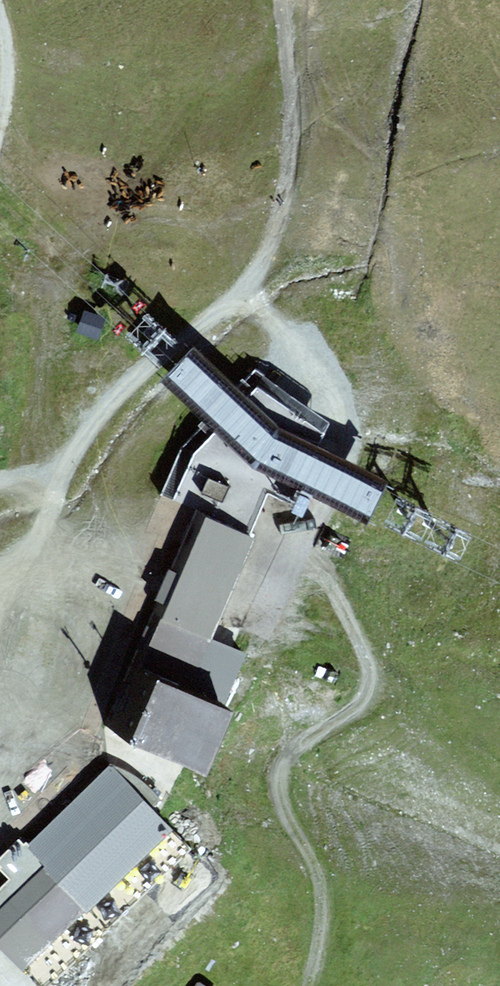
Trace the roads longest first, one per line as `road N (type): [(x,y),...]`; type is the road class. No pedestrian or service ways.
road 1 (track): [(281,0),(292,125),(271,240),(243,291),(140,374),(83,440),(13,585)]

